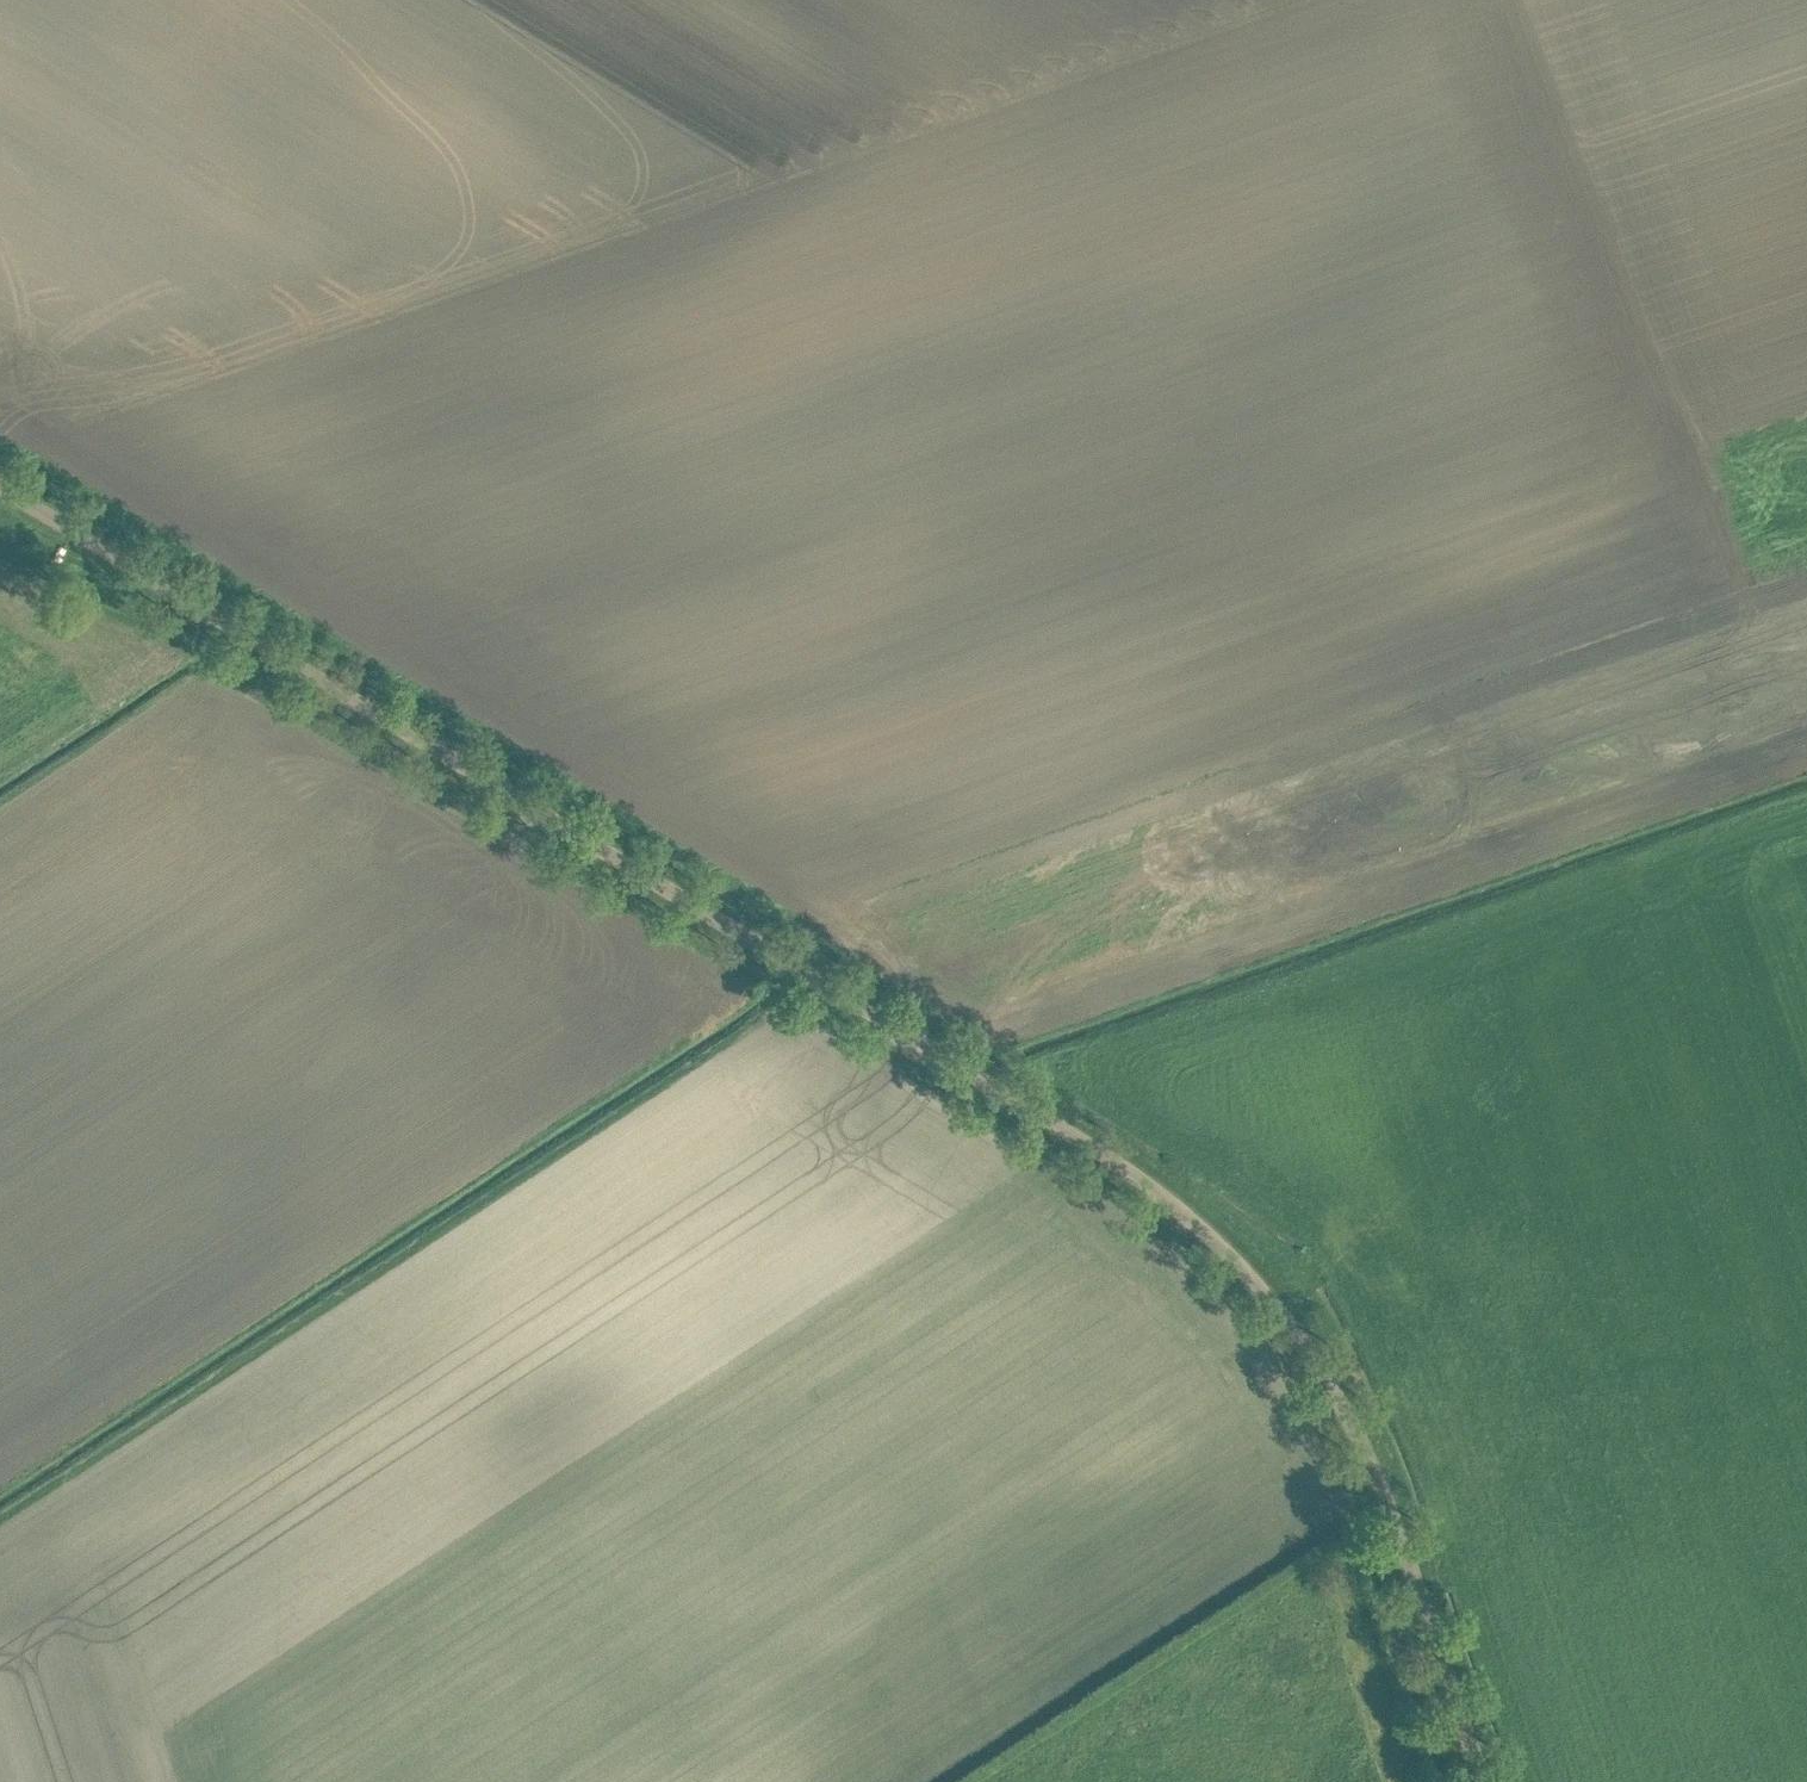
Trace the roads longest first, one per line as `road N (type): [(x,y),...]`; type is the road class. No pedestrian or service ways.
road 1 (unclassified): [(1482,1781),(1386,1497),(1340,1403),(1286,1320),(1169,1199),(0,486)]

